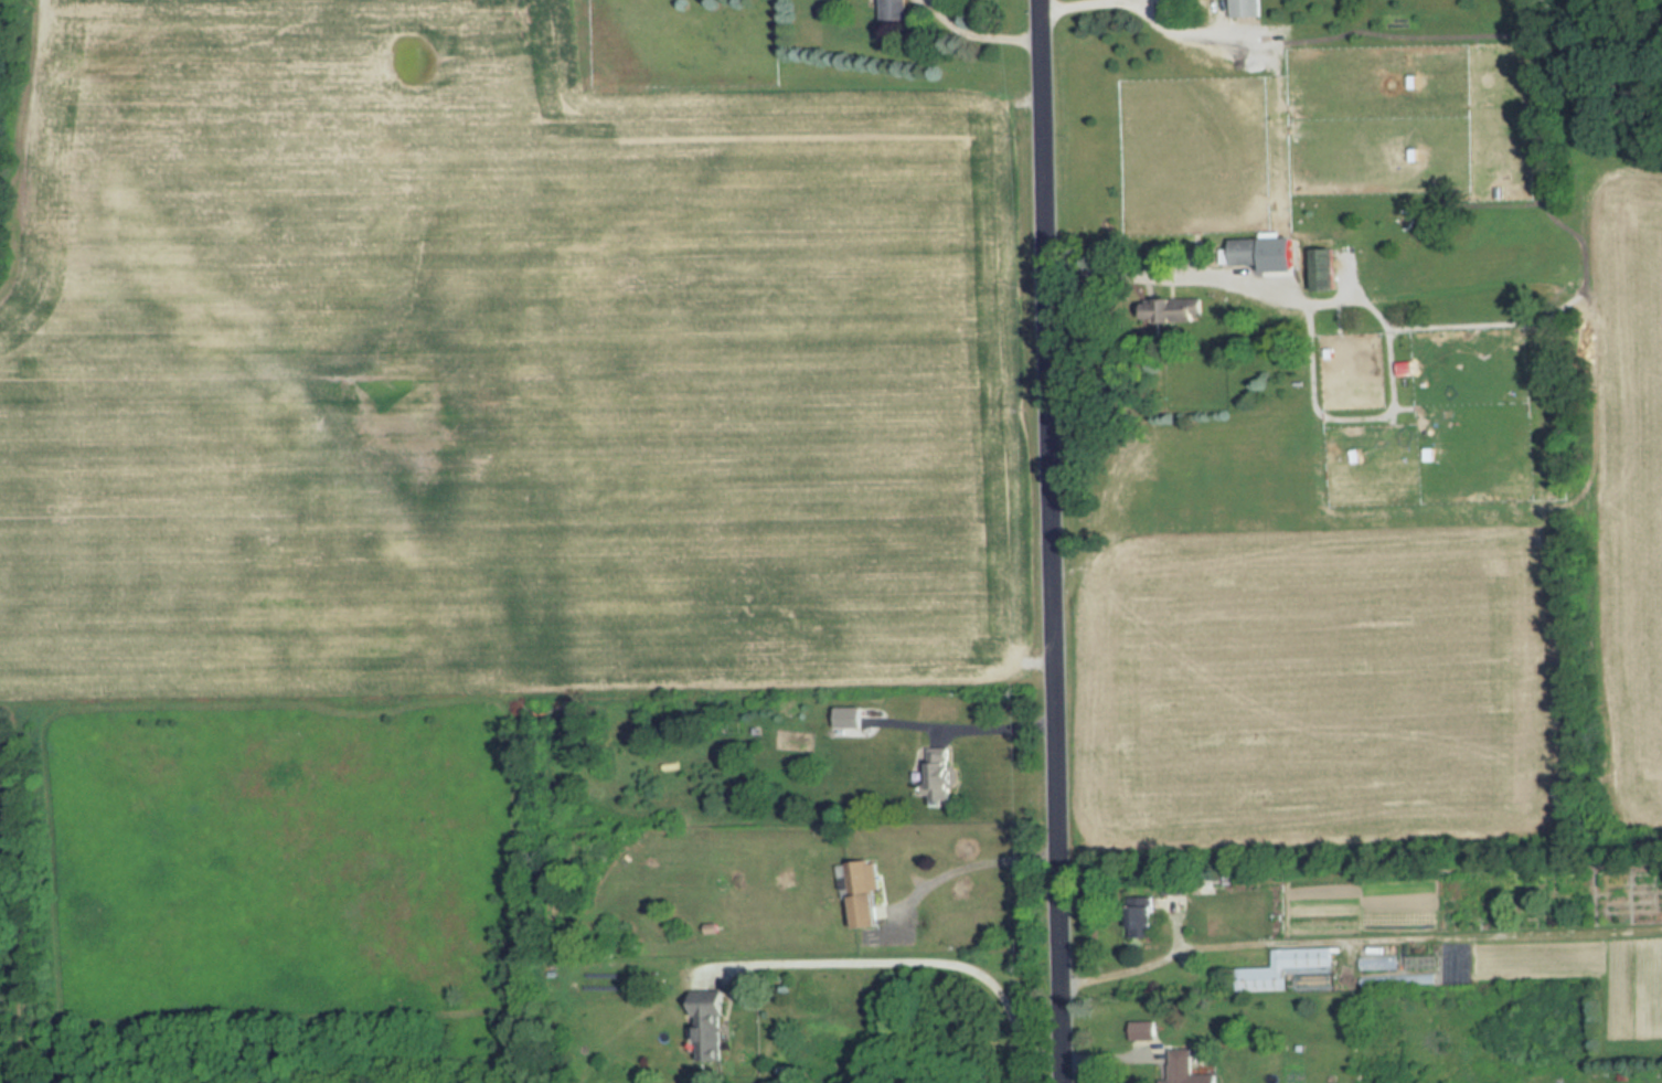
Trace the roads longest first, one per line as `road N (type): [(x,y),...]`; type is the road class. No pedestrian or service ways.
road 1 (tertiary): [(1063,1082),(1042,0)]

